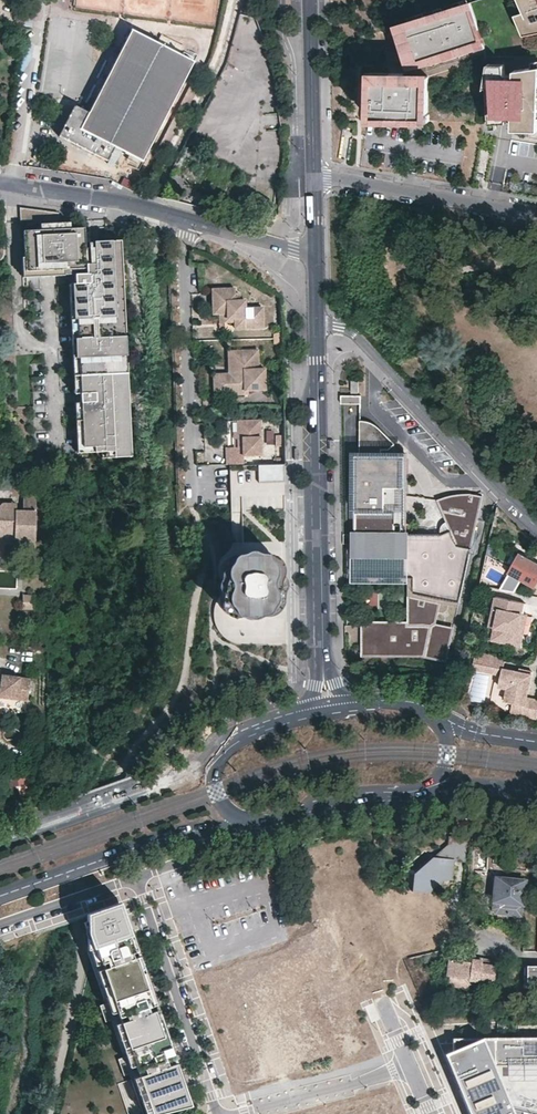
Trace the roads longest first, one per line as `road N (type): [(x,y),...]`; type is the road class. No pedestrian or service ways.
road 1 (residential): [(318,330),(324,667)]
road 2 (residential): [(318,330),(342,330),(361,342),(536,520)]
road 3 (residential): [(190,500),(190,219)]
road 4 (secondary): [(236,739),(172,781),(0,845)]
road 5 (residential): [(219,1113),(134,877)]
road 6 (residential): [(536,213),(315,178)]
road 7 (residential): [(0,182),(190,219)]
road 8 (residential): [(312,0),(315,178)]
road 9 (secondary): [(0,893),(142,843)]
road 10 (residential): [(0,923),(134,877)]
road 11 (residential): [(190,219),(317,253)]
road 12 (secondary): [(418,795),(468,784),(536,791)]

